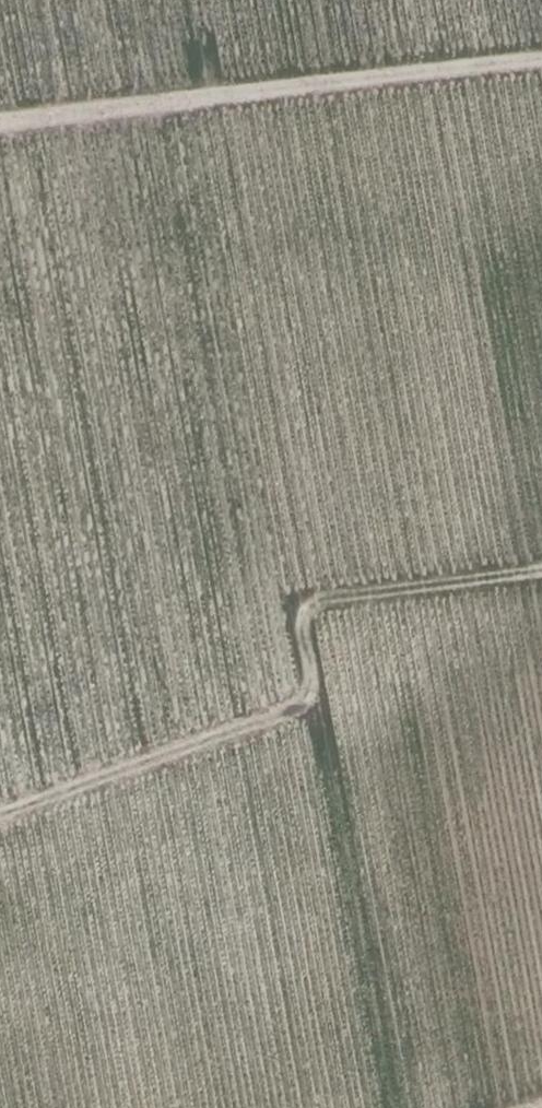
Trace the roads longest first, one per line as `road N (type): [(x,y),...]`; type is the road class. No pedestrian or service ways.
road 1 (track): [(541,569),(298,604),(324,759),(0,882)]
road 2 (track): [(0,119),(541,57)]

